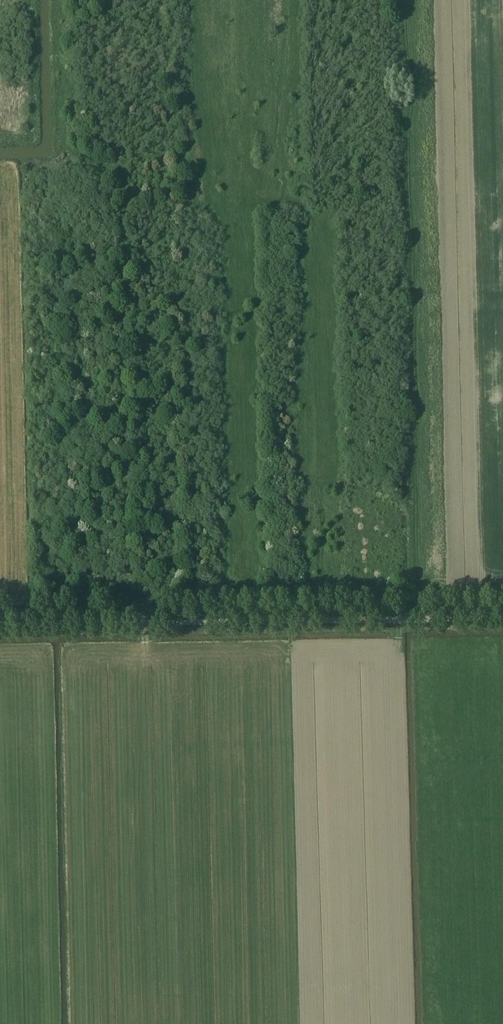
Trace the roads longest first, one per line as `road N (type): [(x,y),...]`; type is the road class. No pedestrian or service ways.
road 1 (unclassified): [(0,626),(502,618)]

